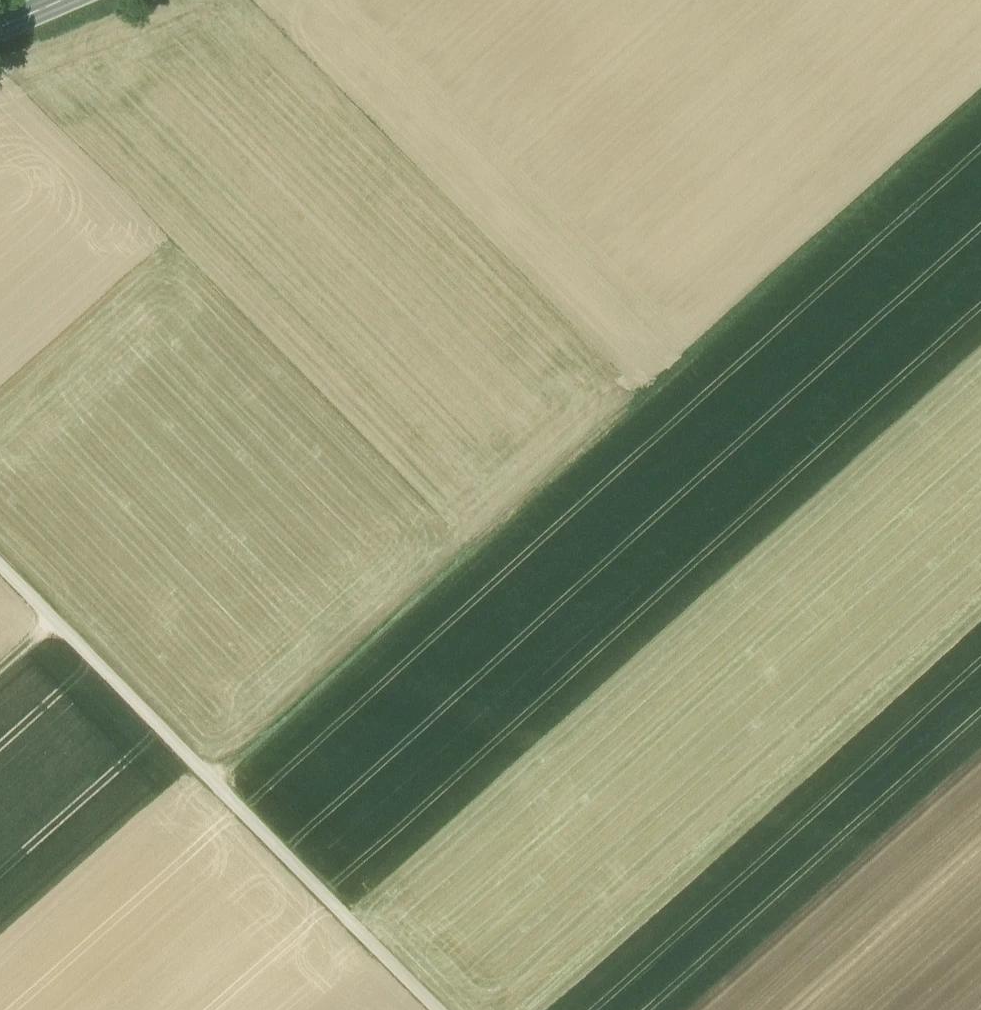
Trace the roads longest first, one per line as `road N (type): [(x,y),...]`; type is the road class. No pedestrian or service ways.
road 1 (track): [(980,95),(213,782)]
road 2 (track): [(0,565),(436,1009)]

